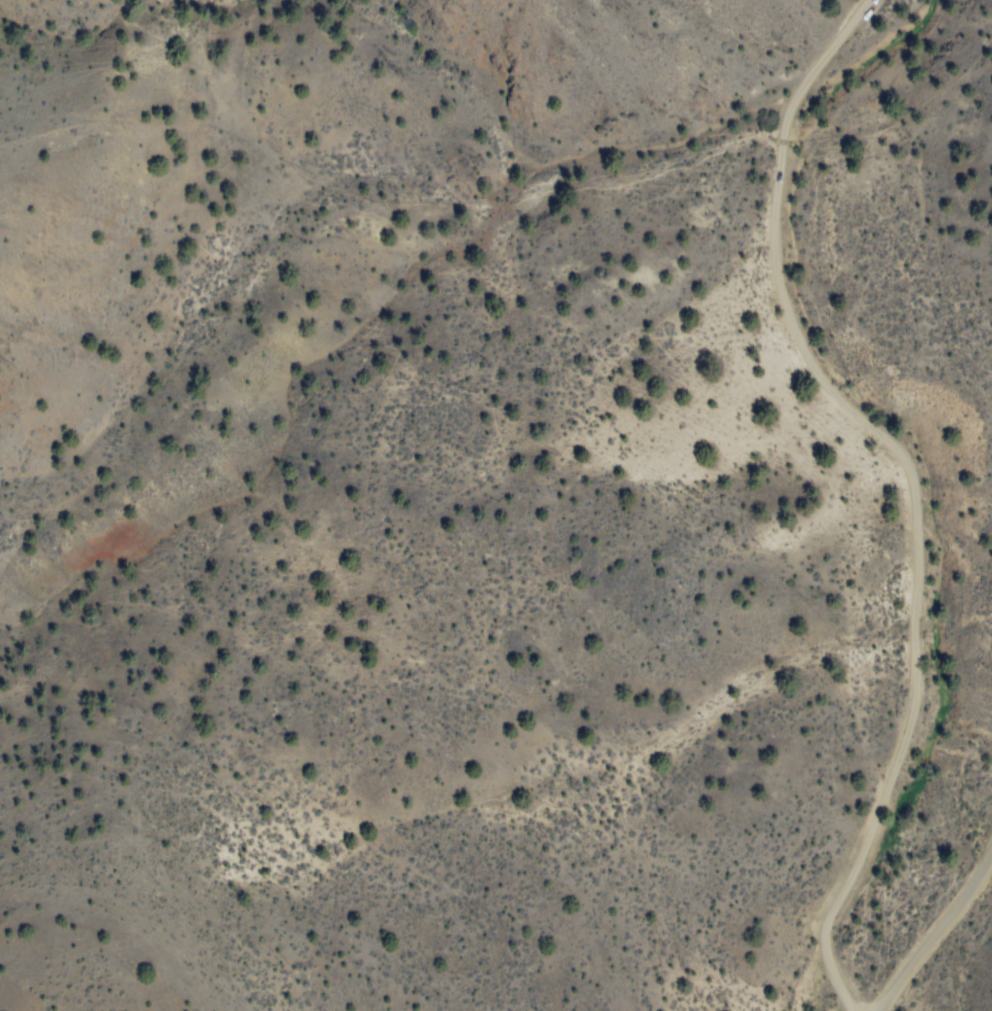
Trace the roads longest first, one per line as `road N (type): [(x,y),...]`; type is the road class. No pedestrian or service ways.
road 1 (residential): [(866,0),(791,106),(774,220),(778,271),(799,338),(845,400),(900,451),(914,484),(915,684),(902,744),(825,928),(834,971),(856,1010)]
road 2 (residential): [(879,1010),(991,850)]

